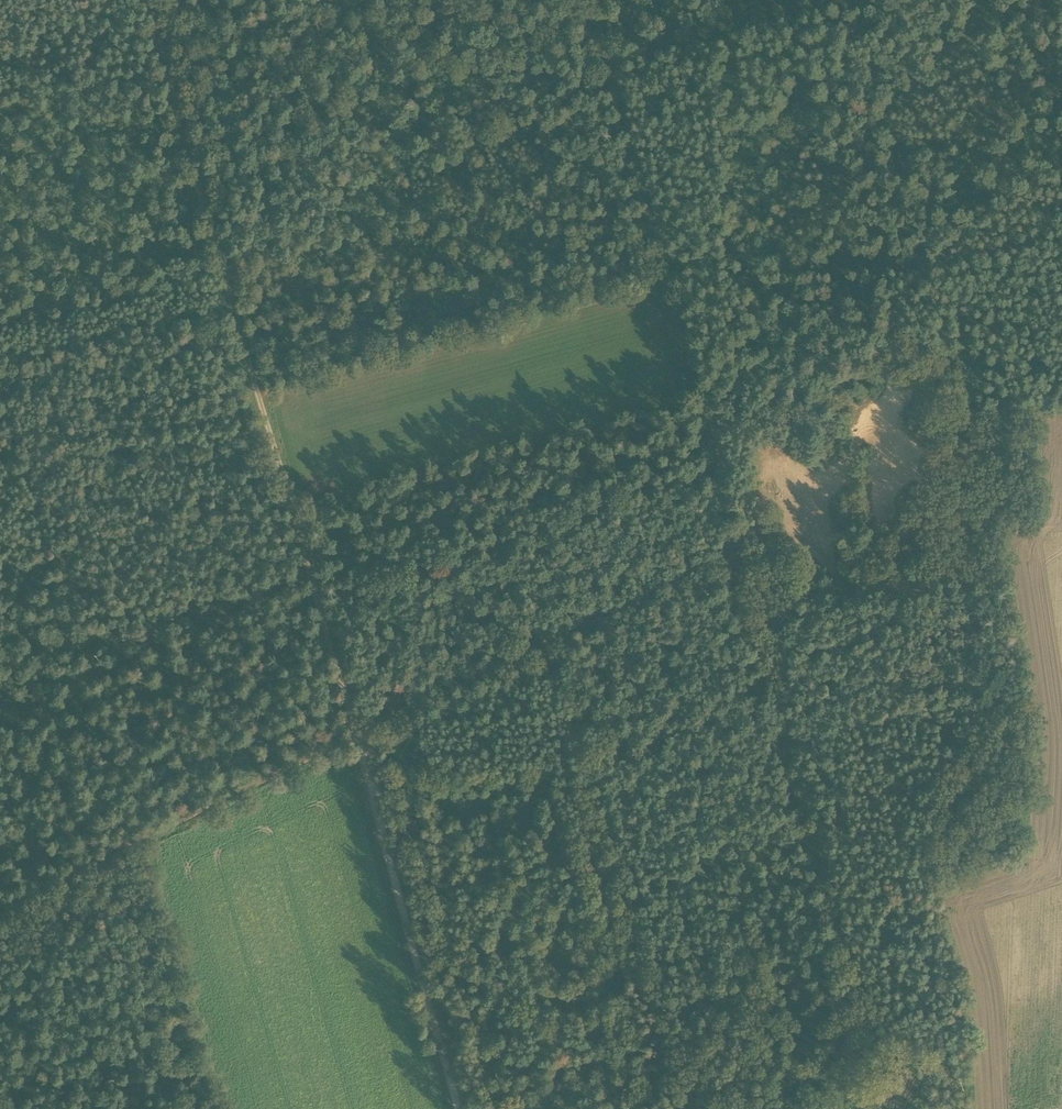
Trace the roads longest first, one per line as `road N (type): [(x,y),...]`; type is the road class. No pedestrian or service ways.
road 1 (track): [(350,736),(149,0)]
road 2 (track): [(731,554),(697,389),(590,0)]
road 3 (track): [(731,554),(350,736)]
road 4 (track): [(0,904),(350,736)]
road 5 (track): [(458,1108),(350,736)]
road 6 (track): [(822,871),(738,606),(731,554)]
road 7 (track): [(809,0),(605,54)]

